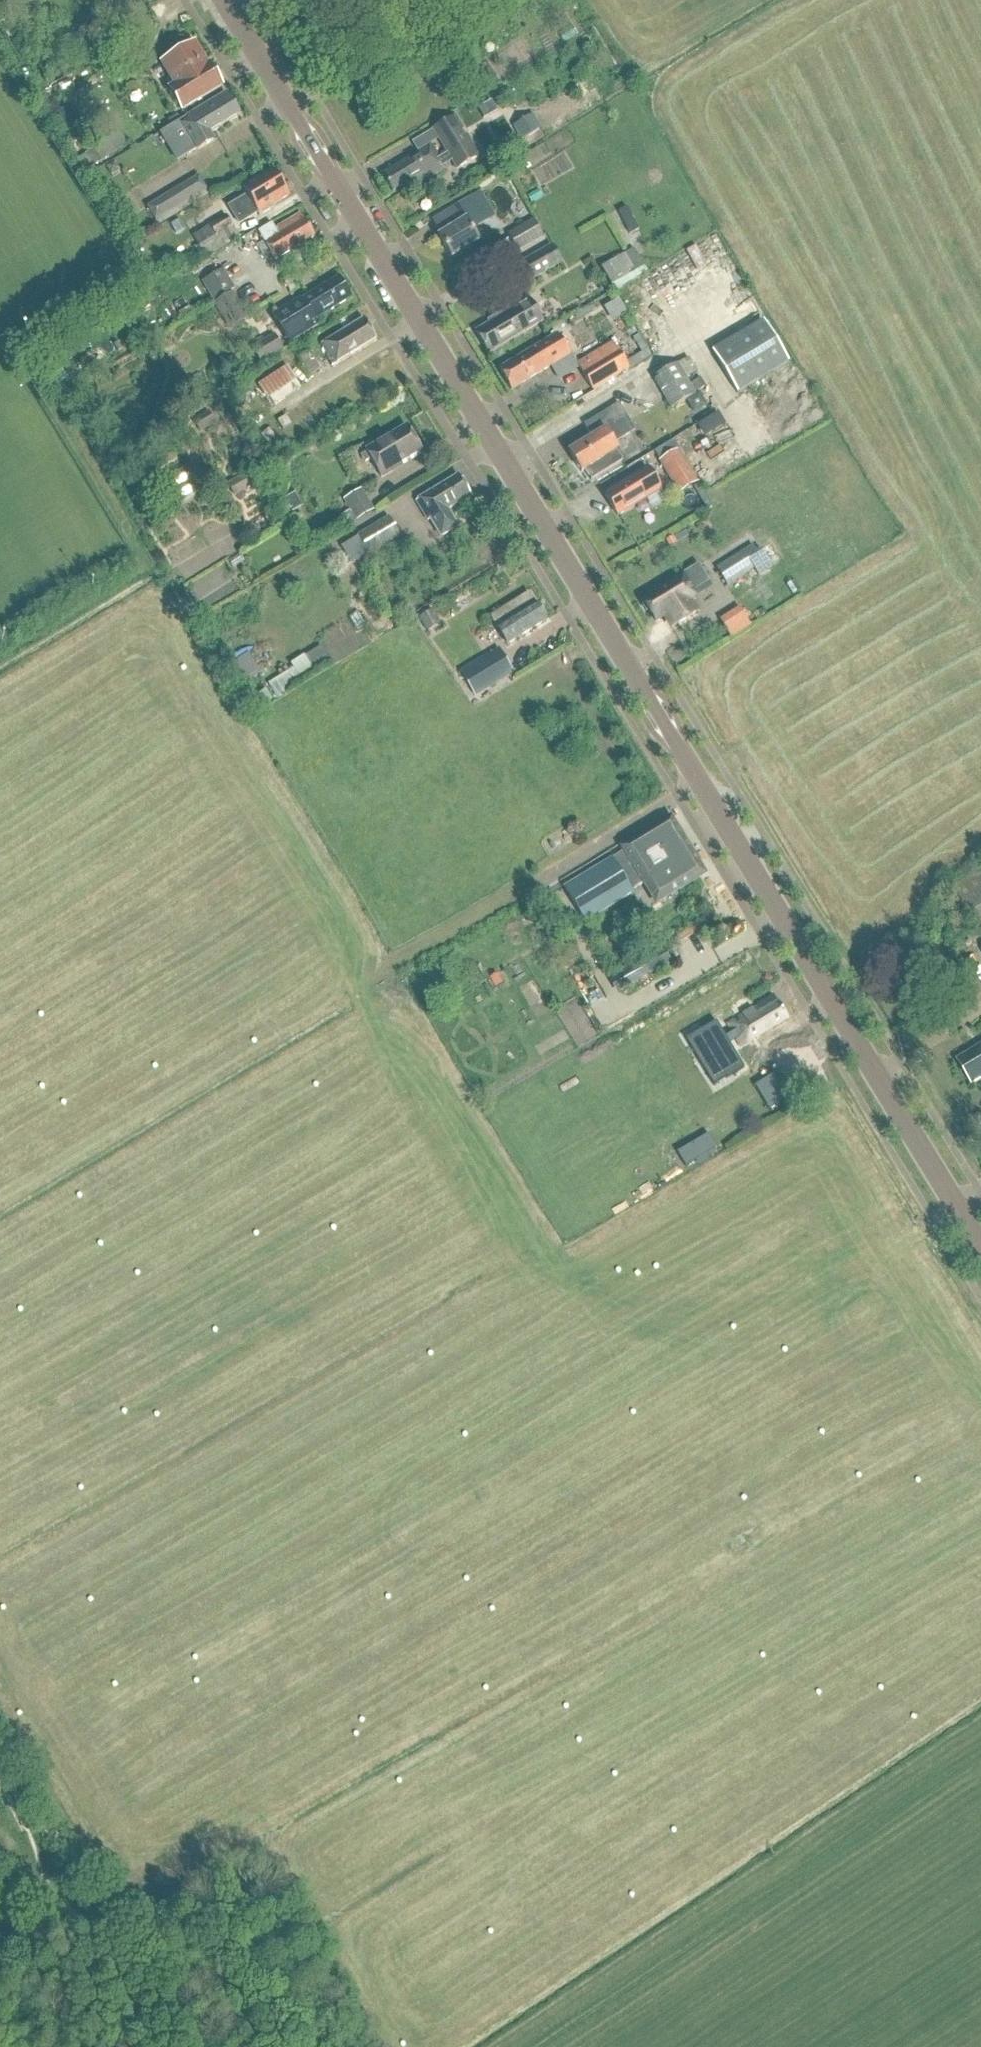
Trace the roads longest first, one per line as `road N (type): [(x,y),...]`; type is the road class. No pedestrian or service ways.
road 1 (secondary): [(980,1247),(222,0)]

